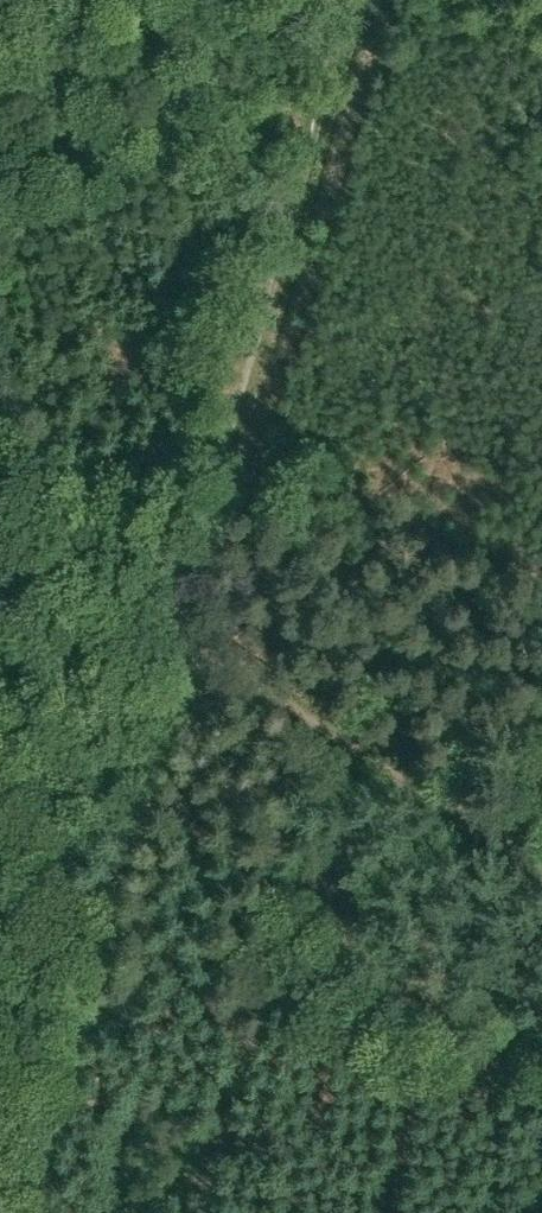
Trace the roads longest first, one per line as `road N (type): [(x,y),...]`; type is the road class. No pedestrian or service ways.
road 1 (track): [(343,0),(269,316),(174,640)]
road 2 (track): [(174,640),(19,1212)]
road 3 (track): [(541,888),(174,640)]
road 4 (track): [(174,640),(0,519)]

